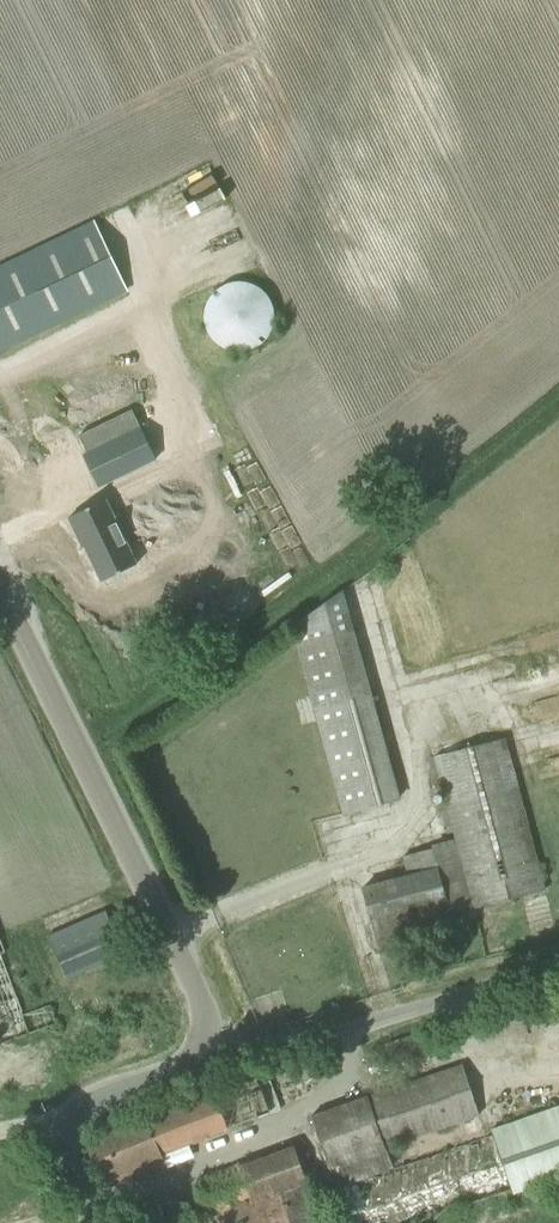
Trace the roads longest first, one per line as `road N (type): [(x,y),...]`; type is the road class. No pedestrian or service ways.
road 1 (tertiary): [(204,1044),(207,1011),(0,590)]
road 2 (unclassified): [(204,1044),(241,1062),(558,963)]
road 3 (tertiary): [(69,1118),(93,1095),(184,1065),(204,1044)]

